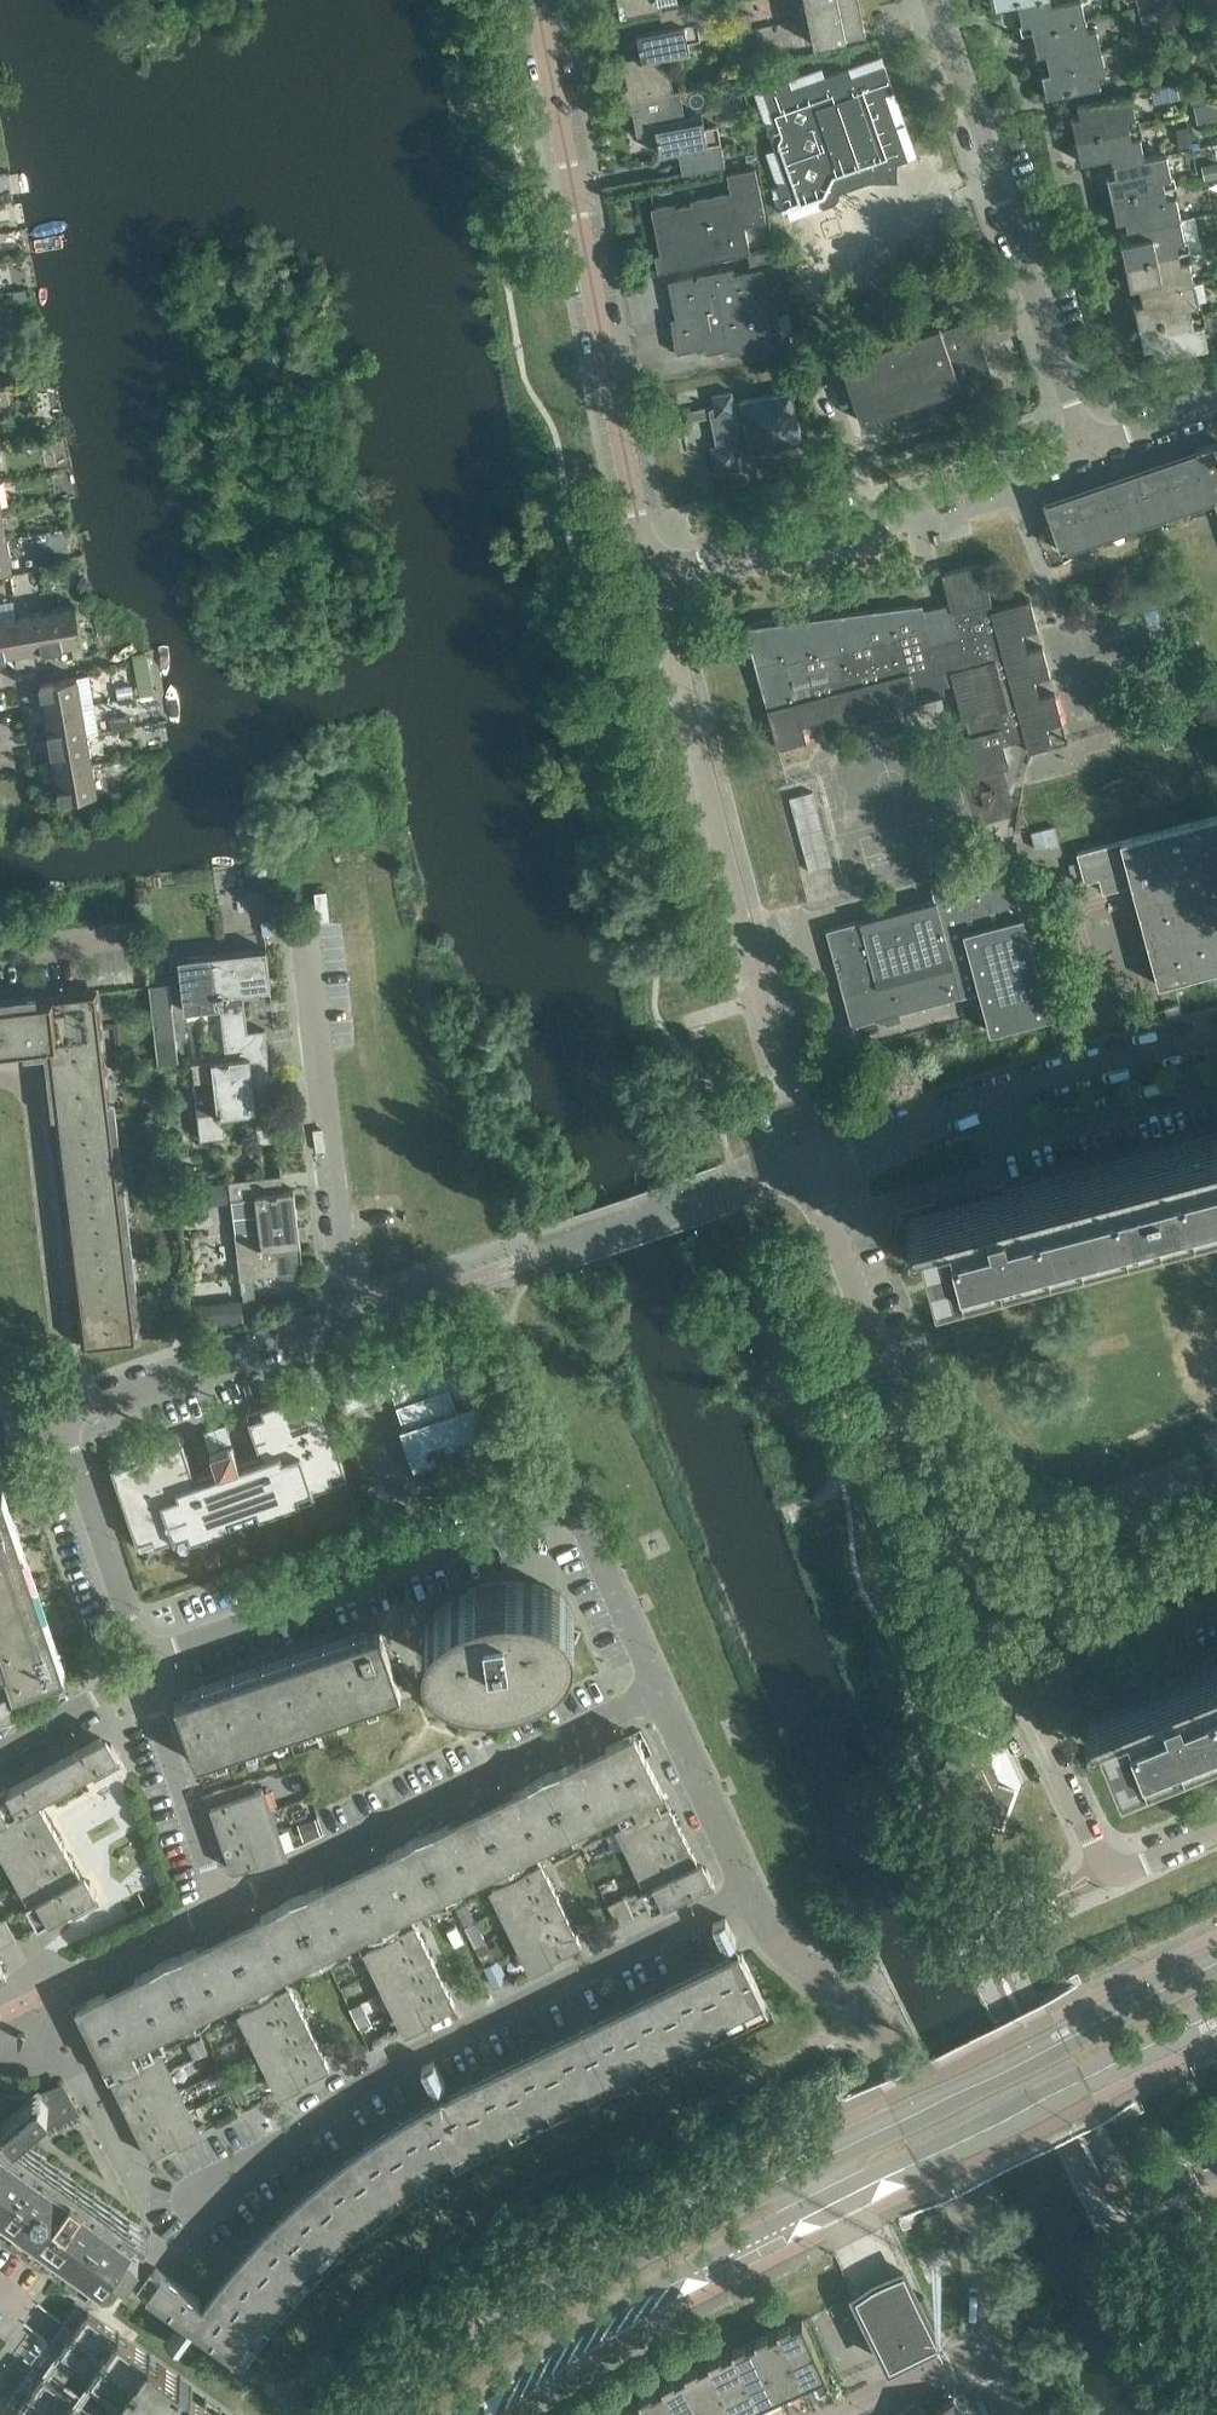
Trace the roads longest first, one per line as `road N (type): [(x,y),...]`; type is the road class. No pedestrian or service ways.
road 1 (secondary): [(1216,1961),(537,2306),(386,2414)]
road 2 (secondary): [(463,2414),(597,2318),(1216,2011)]
road 3 (residential): [(69,1411),(345,1320),(304,946)]
road 4 (residential): [(186,2236),(362,2085),(750,1897)]
road 5 (unclassified): [(661,1692),(600,1555),(570,1520),(534,1525),(137,1668)]
road 6 (residential): [(802,1167),(660,574)]
road 7 (residential): [(660,574),(549,0)]
road 8 (residential): [(1014,1682),(802,1167)]
road 9 (unclassified): [(225,1902),(661,1692)]
road 10 (residential): [(1089,432),(940,0)]
road 11 (residential): [(660,574),(1089,432)]
road 12 (residential): [(802,1167),(1216,1034)]
road 13 (residential): [(750,1897),(773,1939),(899,2072),(956,2196)]
road 14 (residential): [(0,1081),(27,1084),(69,1411)]
road 15 (residential): [(1216,1825),(1113,1870),(1014,1682)]
road 16 (residential): [(137,1668),(55,1416)]
road 17 (unclassified): [(225,1902),(197,1846),(137,1668)]
road 18 (unclassified): [(750,1897),(661,1692)]
road 19 (residential): [(1014,1682),(1216,1600)]
road 20 (residential): [(987,2353),(978,2254),(956,2196)]
road 21 (unclassified): [(0,1746),(137,1668)]
road 22 (residential): [(846,2414),(987,2353)]
road 23 (residential): [(1089,432),(1216,389)]

